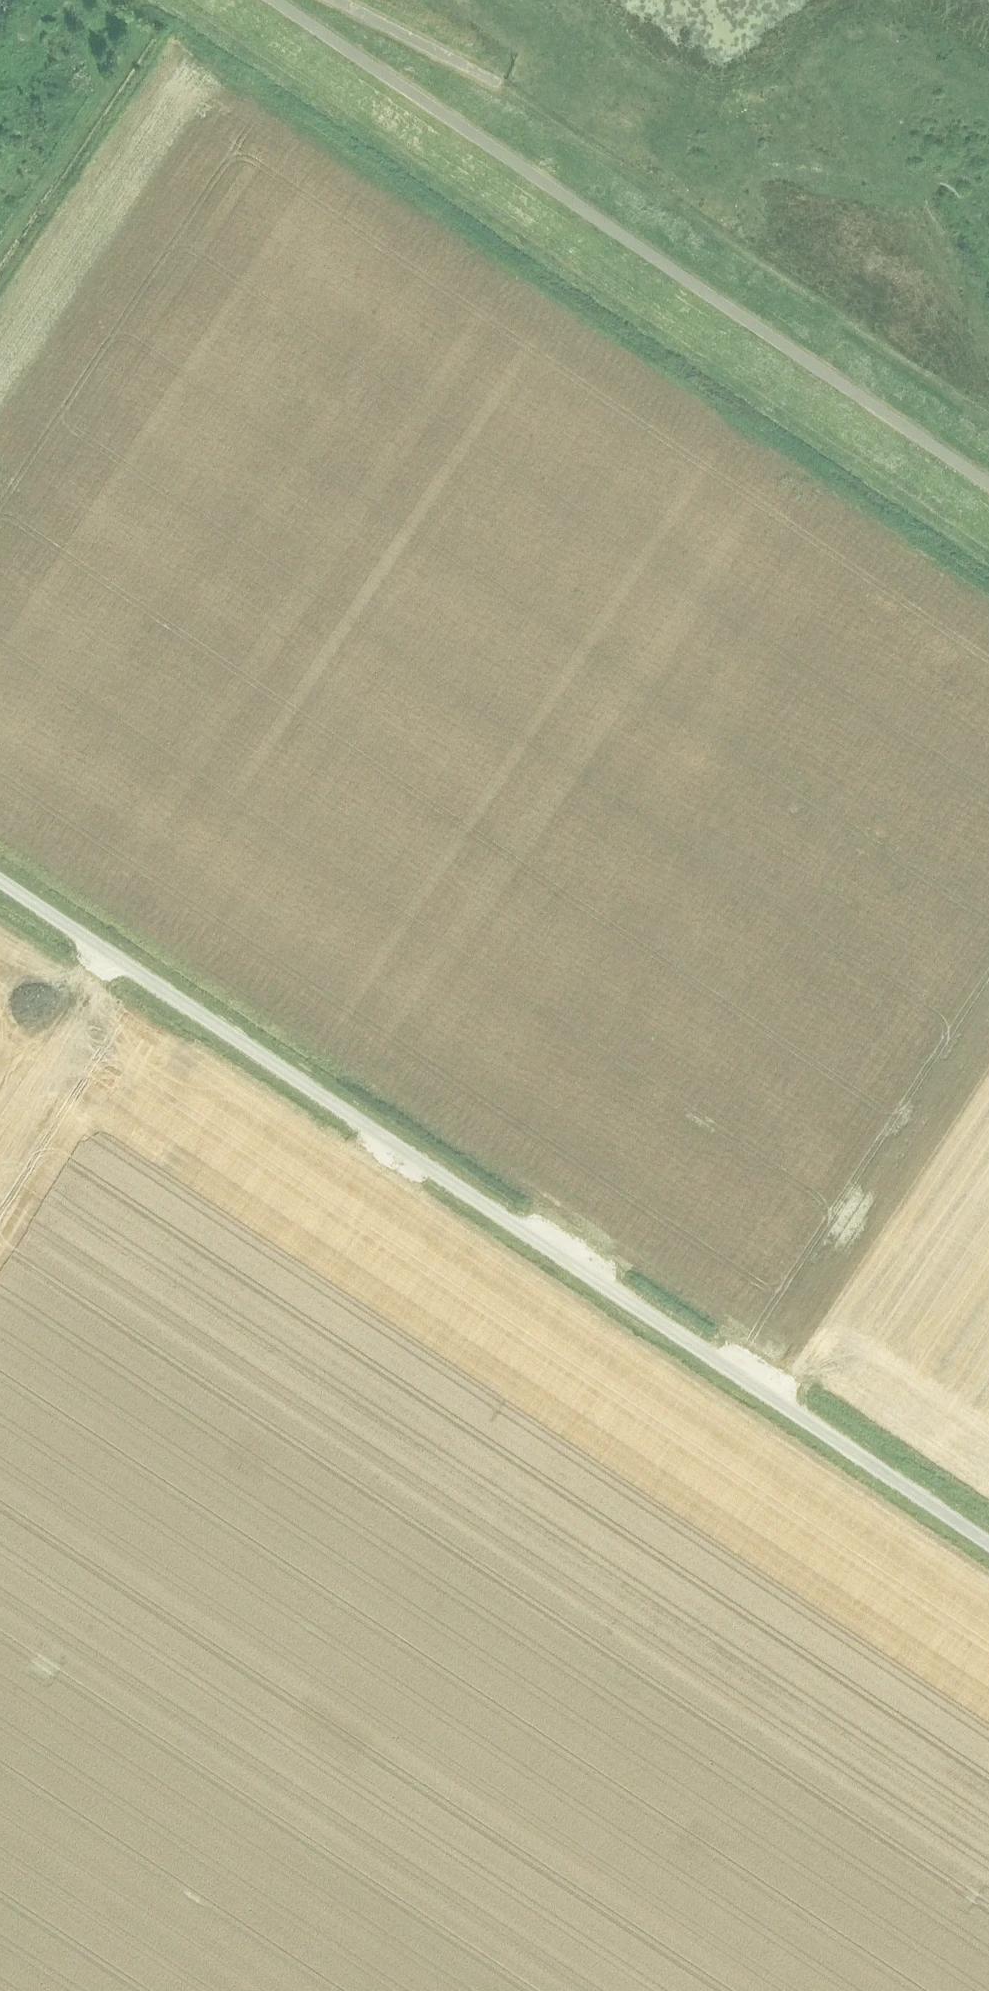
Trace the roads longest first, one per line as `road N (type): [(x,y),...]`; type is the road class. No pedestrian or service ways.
road 1 (unclassified): [(988,1543),(0,871)]

